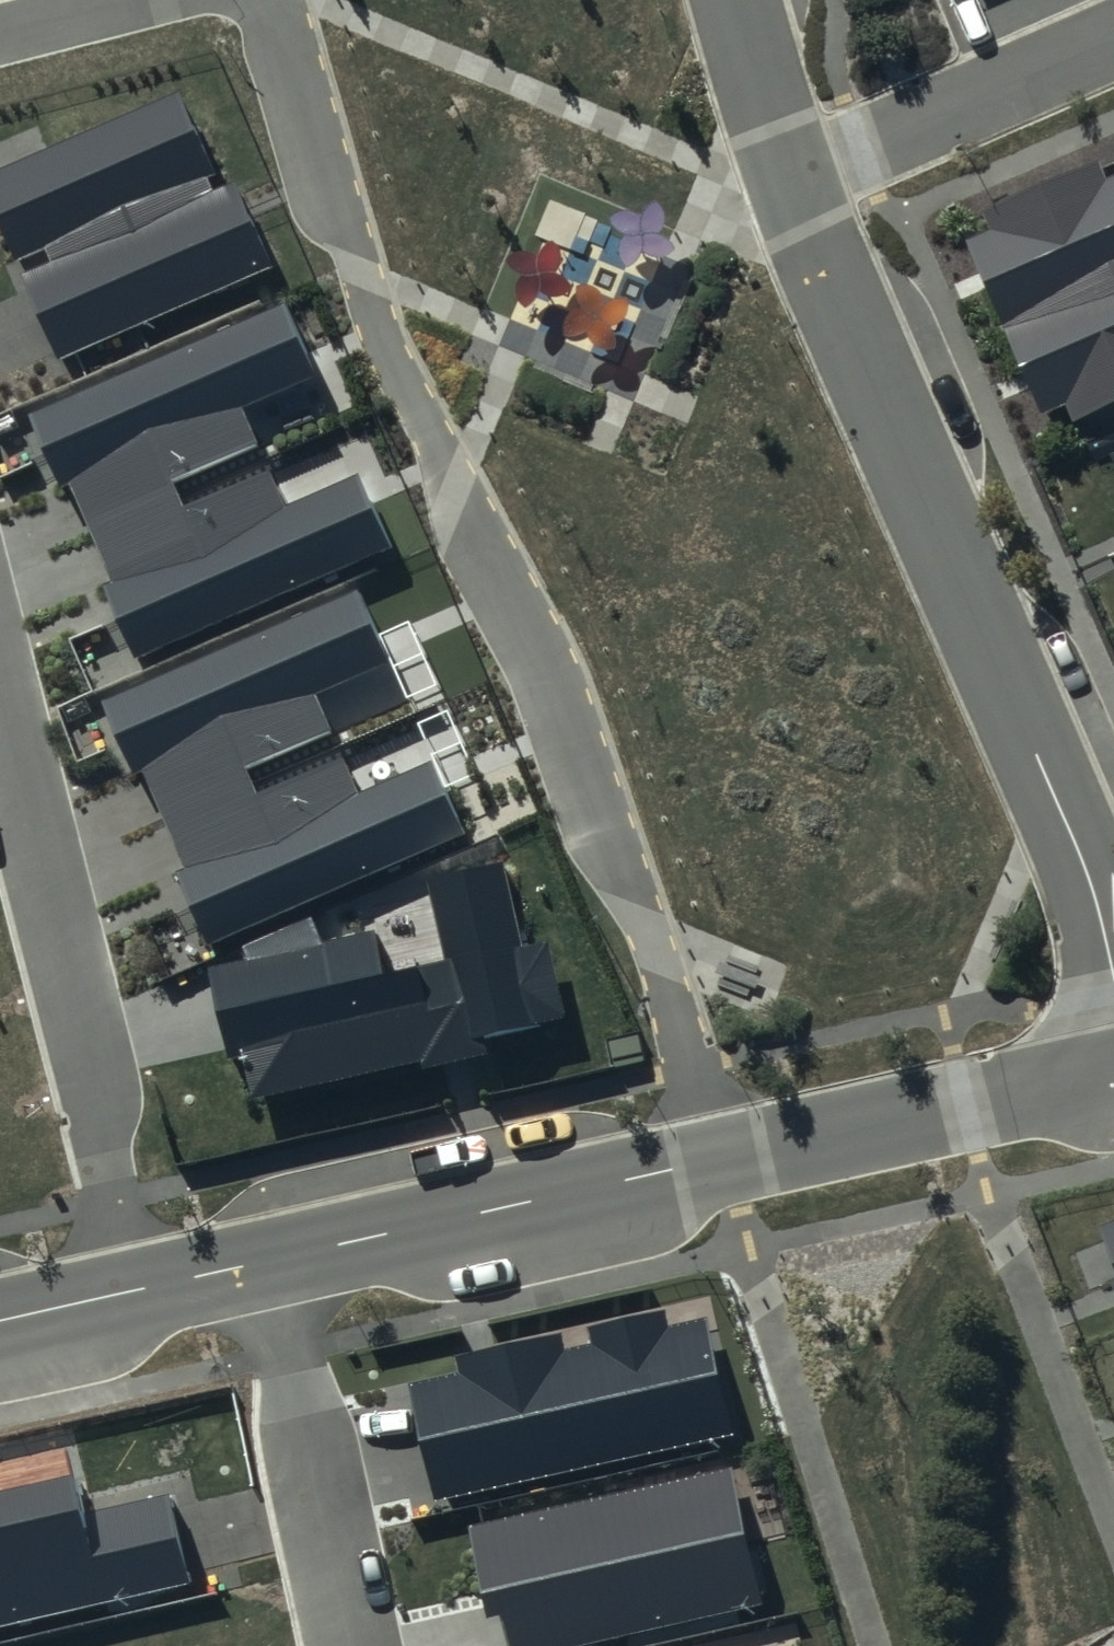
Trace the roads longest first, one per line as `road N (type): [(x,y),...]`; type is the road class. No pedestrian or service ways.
road 1 (residential): [(720,1161),(653,945),(545,683),(398,376),(325,192),(265,0)]
road 2 (residential): [(786,176),(1059,816),(1113,993)]
road 3 (residential): [(142,1290),(0,726)]
road 4 (residential): [(720,1161),(270,1261)]
road 5 (residential): [(1113,1073),(720,1161)]
road 6 (residential): [(270,1261),(356,1645)]
road 7 (residential): [(1113,41),(786,176)]
road 8 (residential): [(730,0),(786,176)]
road 9 (residential): [(142,1290),(0,1323)]
road 10 (residential): [(0,25),(138,0)]
road 11 (residential): [(270,1261),(142,1290)]

